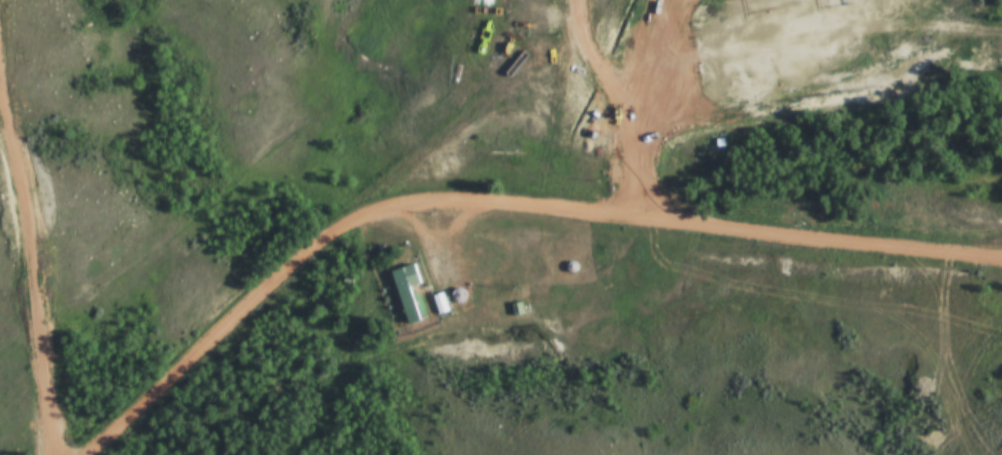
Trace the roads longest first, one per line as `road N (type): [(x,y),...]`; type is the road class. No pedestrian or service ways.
road 1 (residential): [(1001,258),(657,223),(565,204),(439,199),(376,207),(325,236),(85,454)]
road 2 (residential): [(376,207),(538,57),(572,57),(657,223)]
road 3 (residential): [(491,199),(462,220),(444,251),(418,227),(376,207)]

